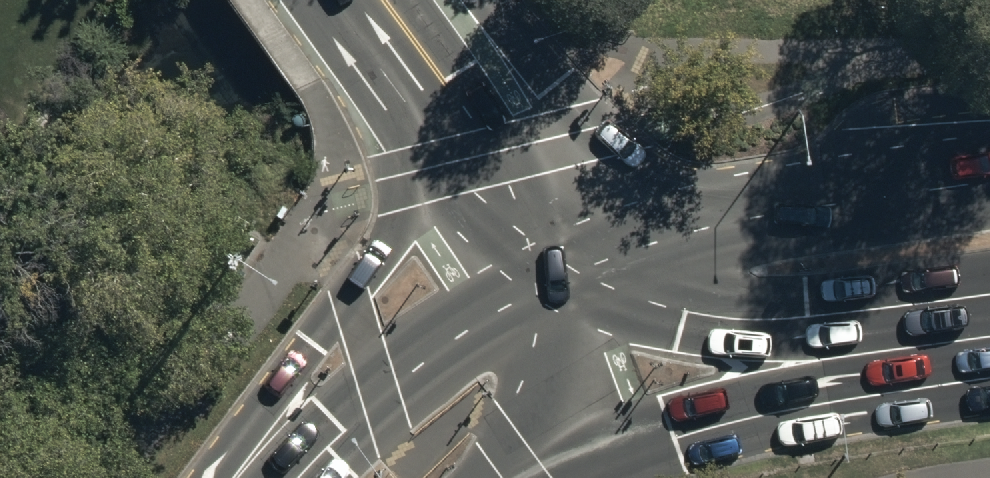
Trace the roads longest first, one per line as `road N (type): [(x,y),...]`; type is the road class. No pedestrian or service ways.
road 1 (primary): [(207,477),(398,218),(423,158),(431,62)]
road 2 (primary): [(538,280),(626,239),(729,206),(989,173)]
road 3 (primary): [(989,298),(896,311),(709,315),(608,306),(538,280)]
road 4 (primary): [(989,379),(835,399),(673,436),(567,477)]
road 5 (primary): [(292,477),(378,391),(538,280)]
road 6 (primary): [(431,62),(498,168),(538,280)]
road 7 (primary): [(538,280),(554,349),(554,412),(539,477)]

